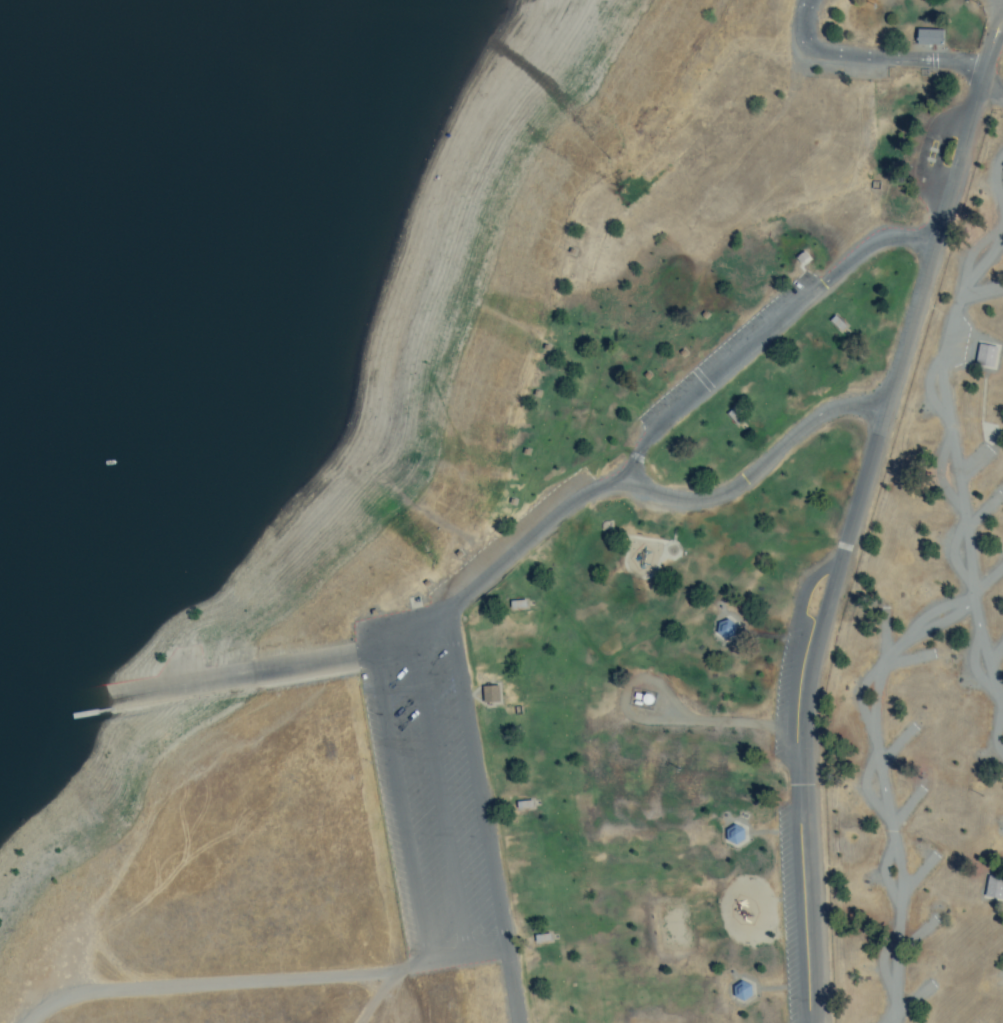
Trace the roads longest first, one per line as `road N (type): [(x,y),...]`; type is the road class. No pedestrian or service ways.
road 1 (residential): [(1002,32),(786,32)]

